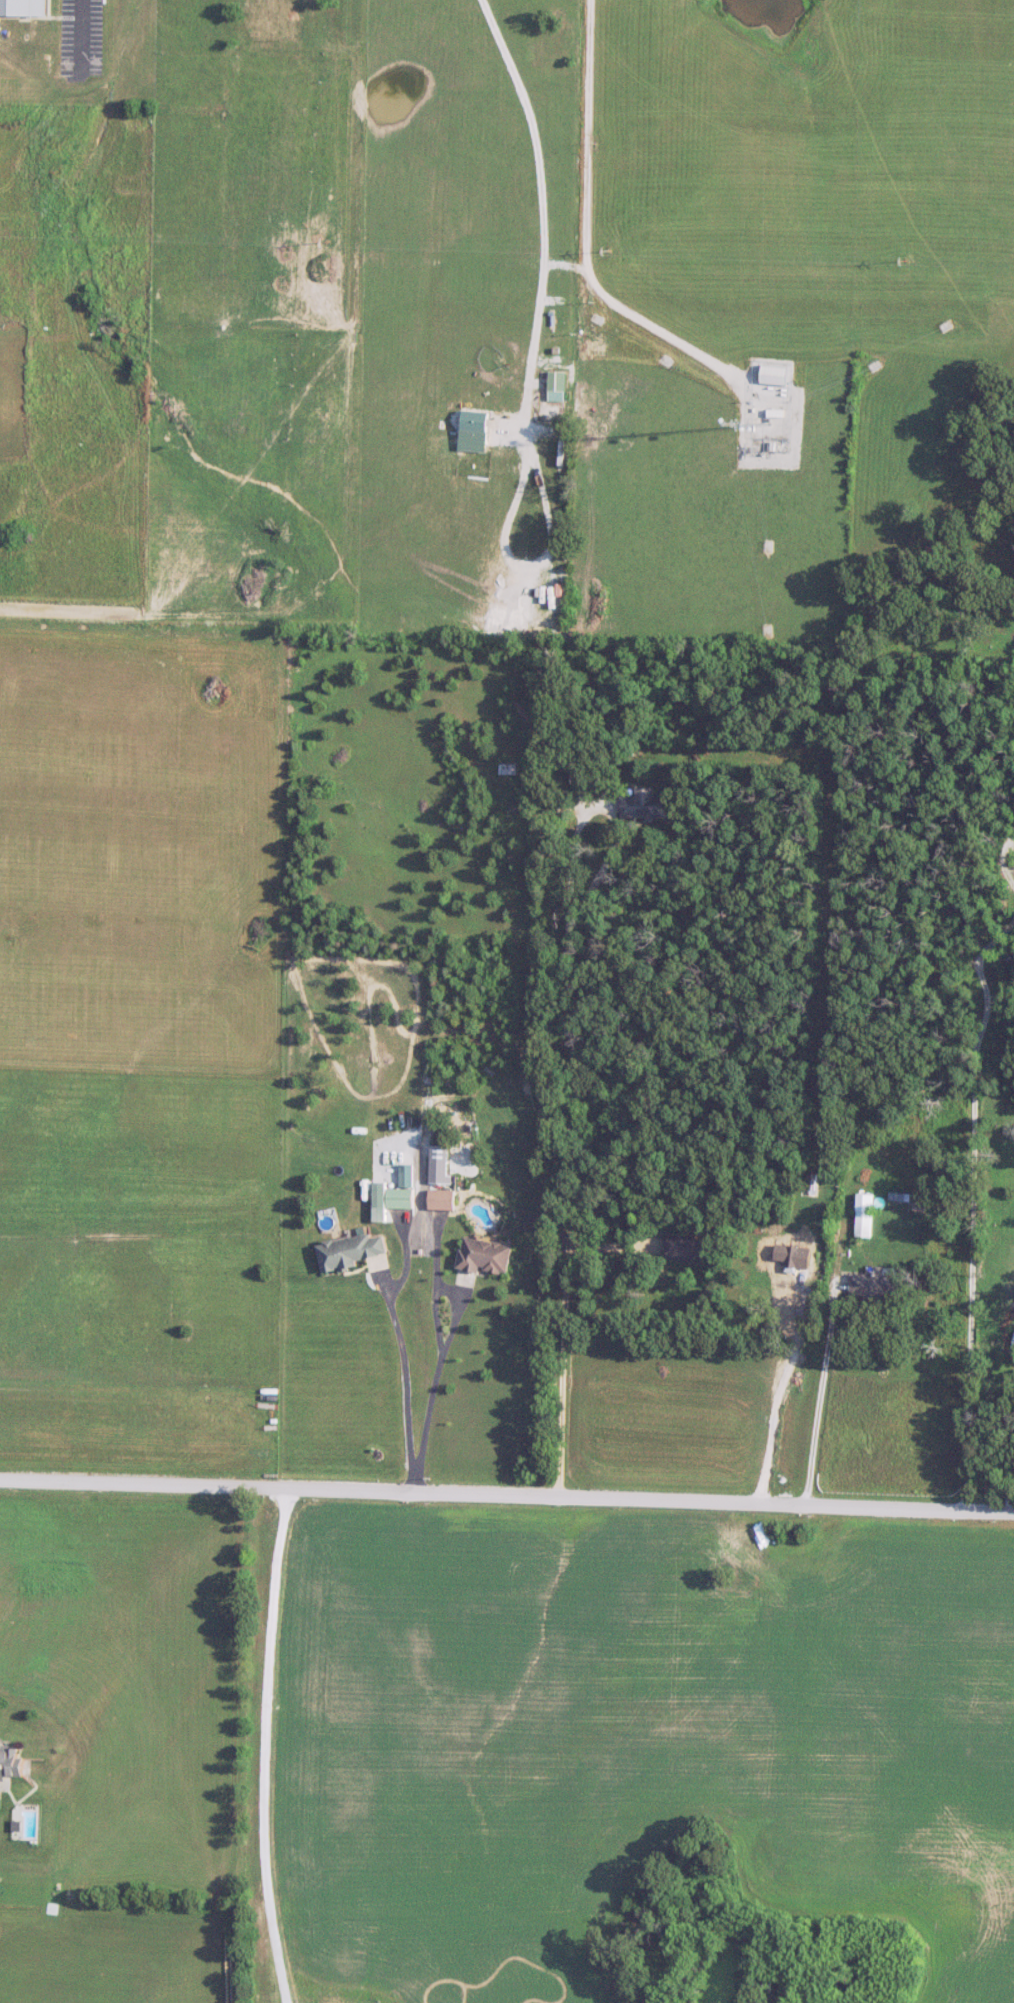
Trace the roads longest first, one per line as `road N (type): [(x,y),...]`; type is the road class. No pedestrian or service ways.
road 1 (residential): [(0,1481),(1013,1515)]

